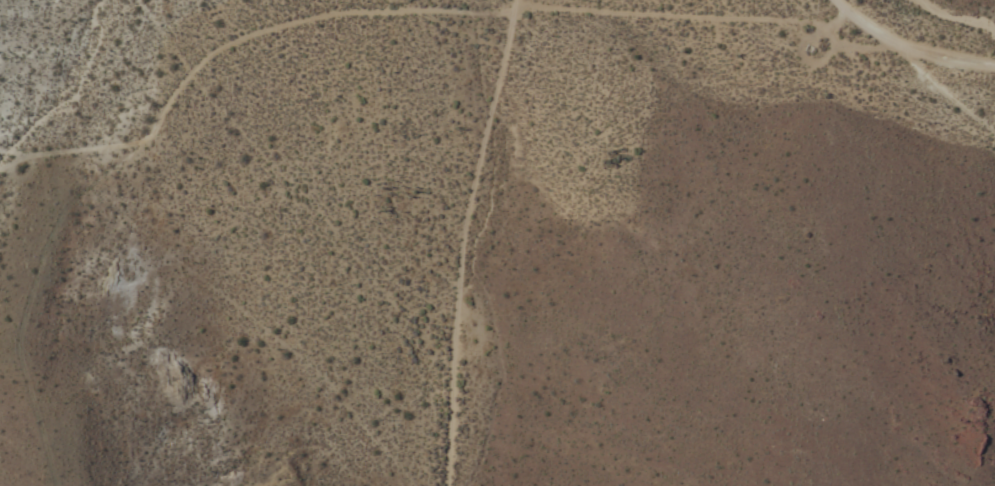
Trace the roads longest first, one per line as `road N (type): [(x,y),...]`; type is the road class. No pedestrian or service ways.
road 1 (track): [(511,2),(493,9),(331,9),(226,37),(182,73),(134,140),(16,153),(0,162)]
road 2 (track): [(511,2),(459,214),(441,485)]
road 3 (track): [(828,20),(511,2)]
road 4 (residential): [(994,62),(890,39),(837,0)]

